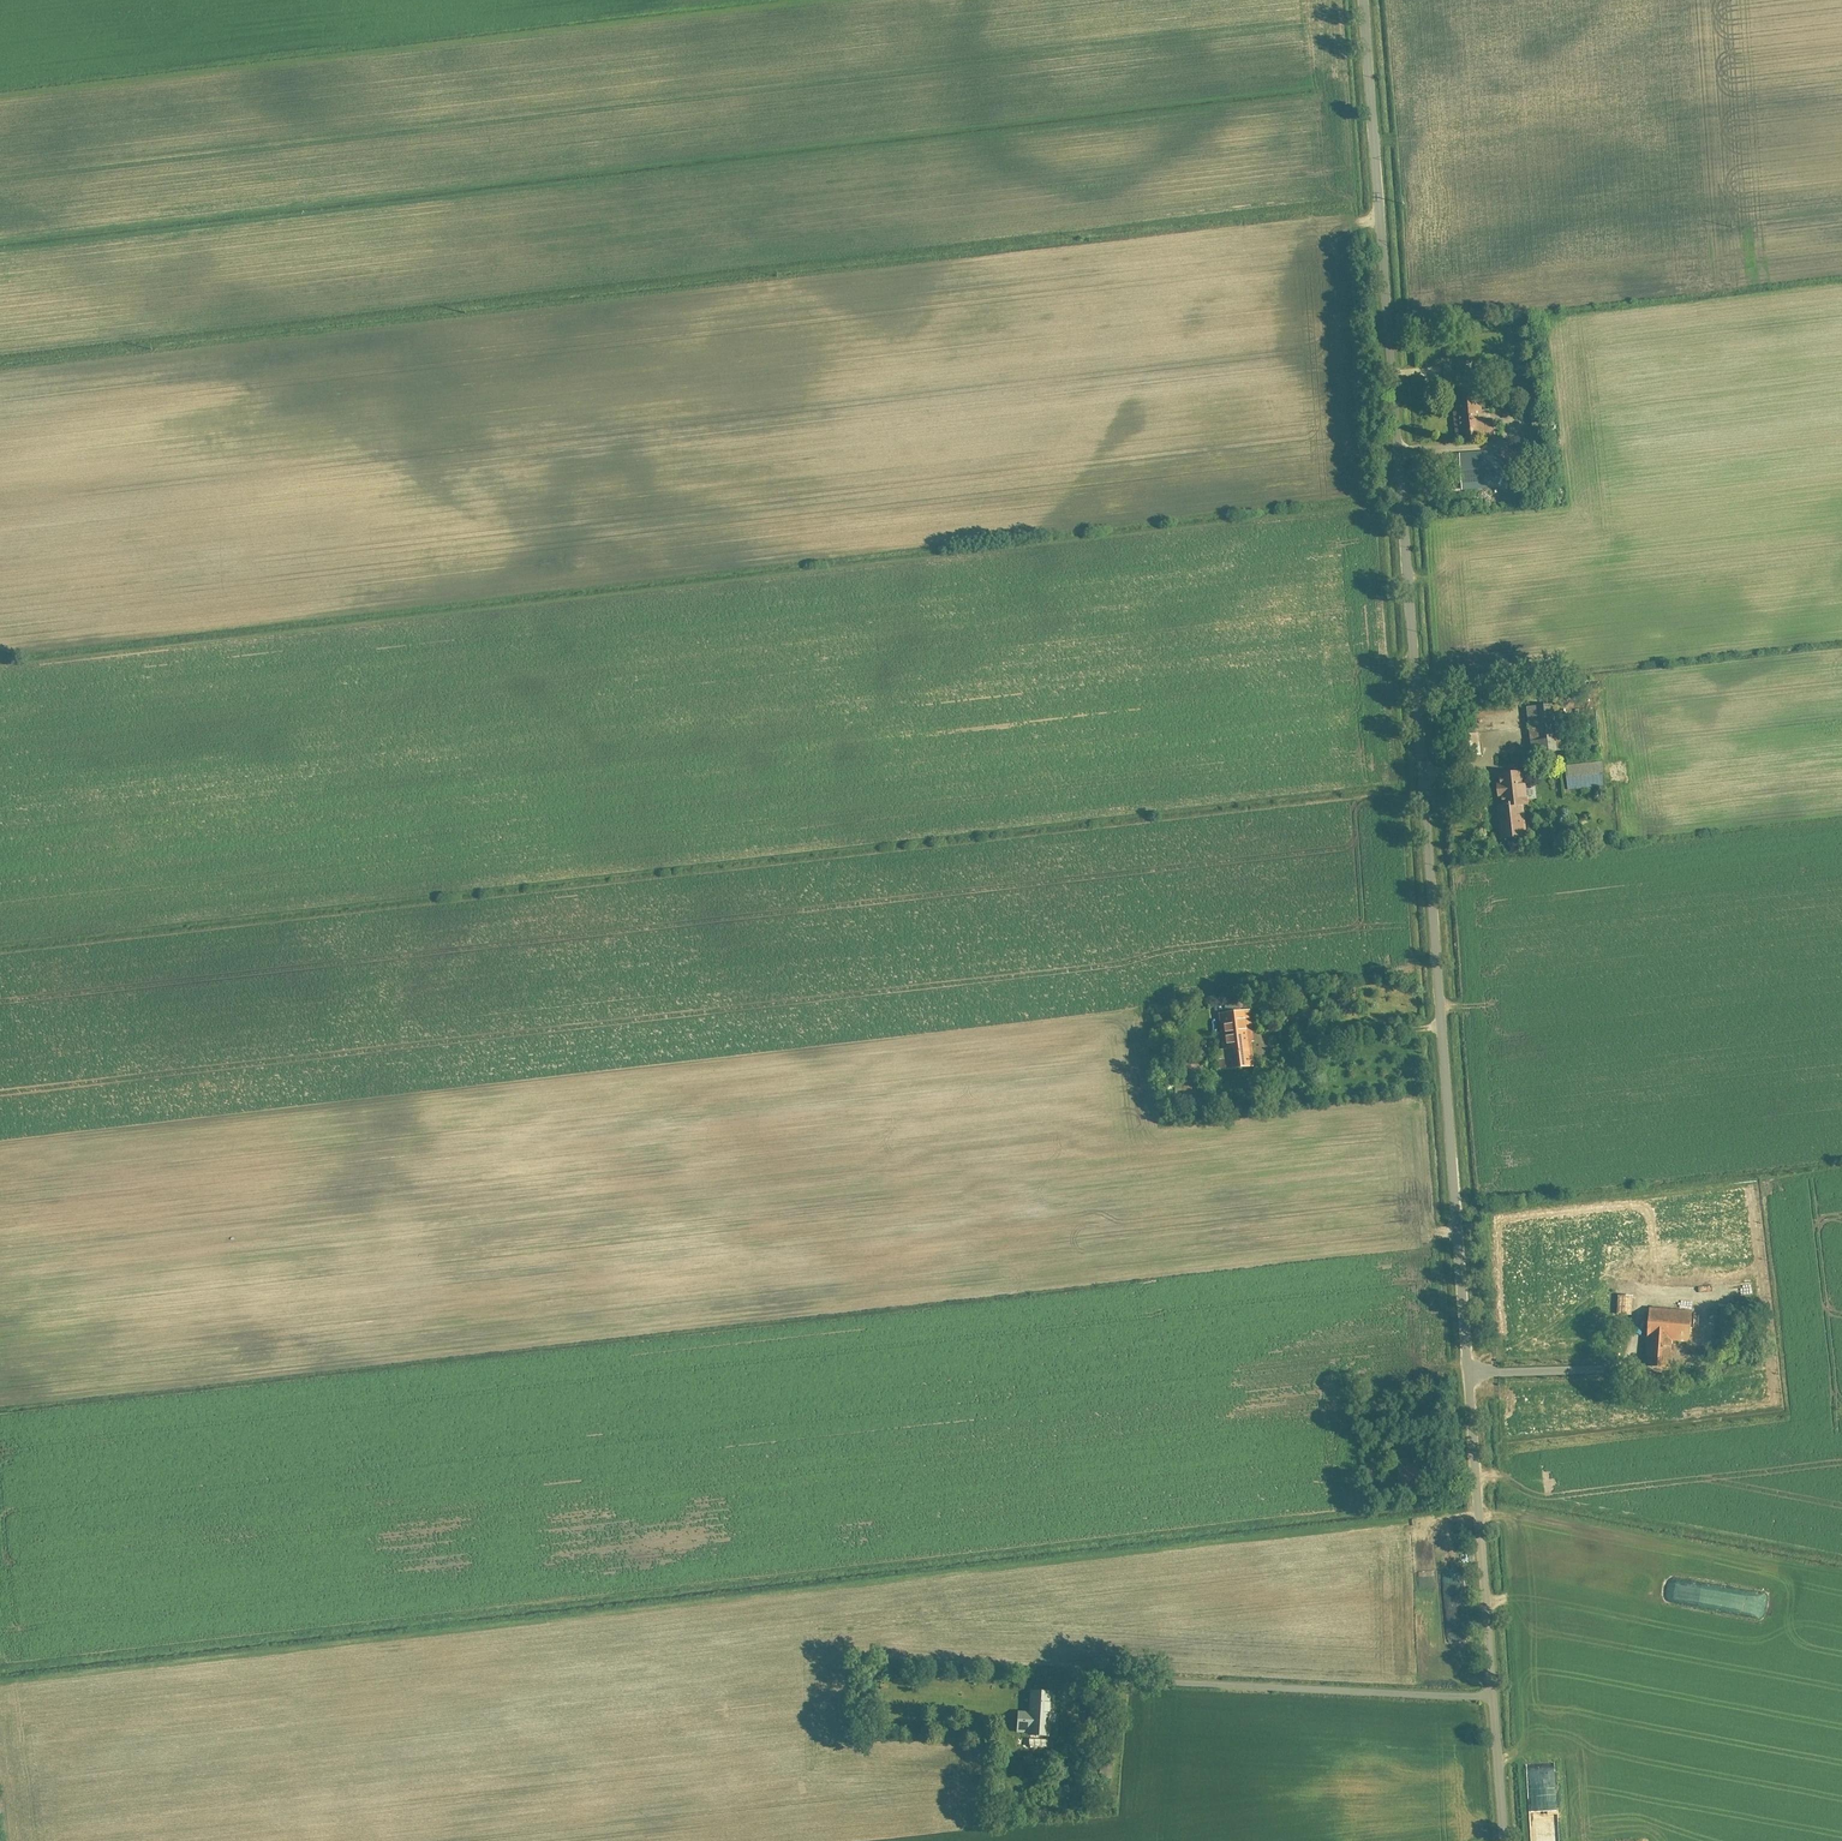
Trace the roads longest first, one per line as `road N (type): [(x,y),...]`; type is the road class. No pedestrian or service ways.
road 1 (unclassified): [(1363,0),(1504,1840)]

